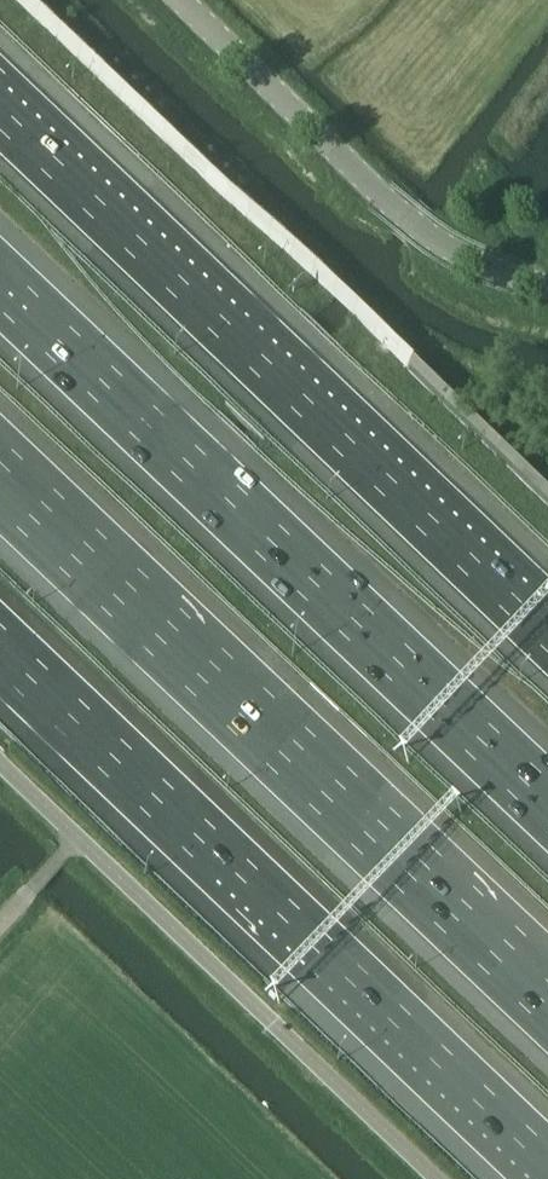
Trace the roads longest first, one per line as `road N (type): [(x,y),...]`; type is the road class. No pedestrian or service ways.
road 1 (motorway): [(547,808),(0,286)]
road 2 (motorway): [(547,625),(0,104)]
road 3 (motorway): [(0,487),(547,1006)]
road 4 (motorway): [(0,645),(547,1160)]
road 5 (unclassified): [(180,0),(426,234),(482,263),(547,284)]

